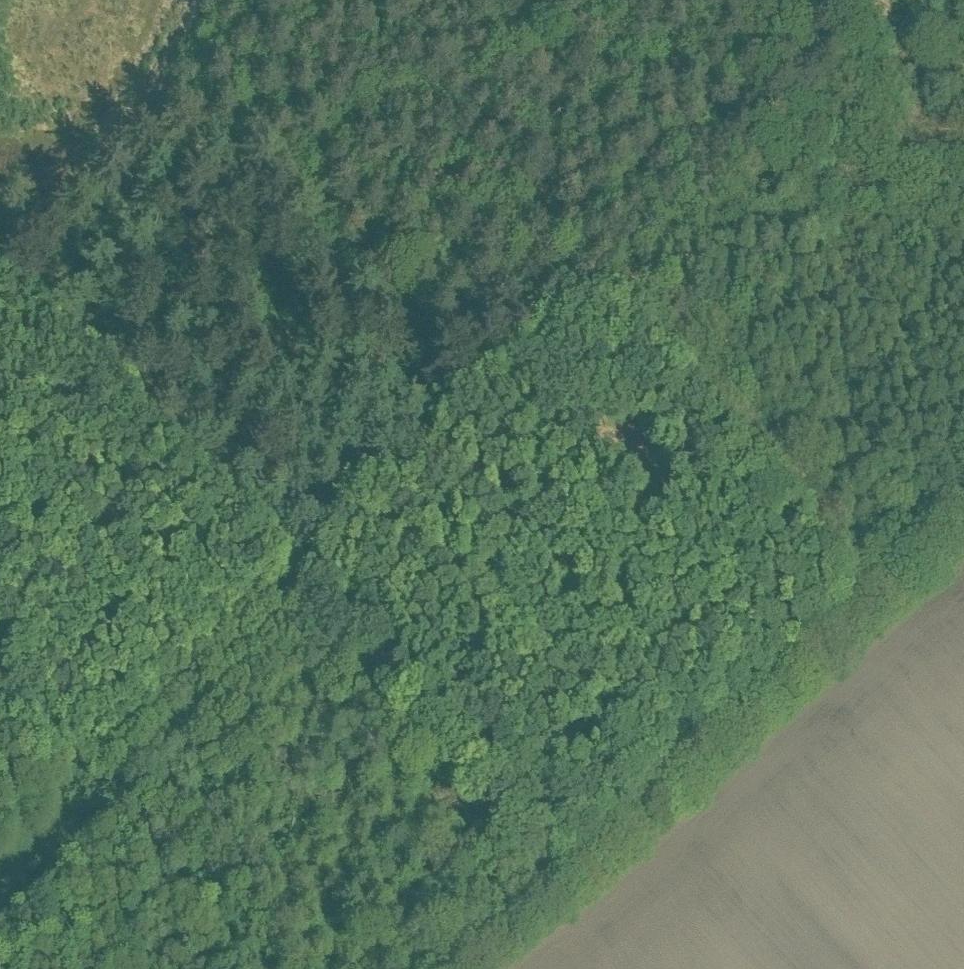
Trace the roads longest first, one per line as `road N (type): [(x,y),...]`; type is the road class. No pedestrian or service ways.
road 1 (track): [(467,968),(963,522)]
road 2 (track): [(46,219),(99,172),(159,90),(201,0)]

